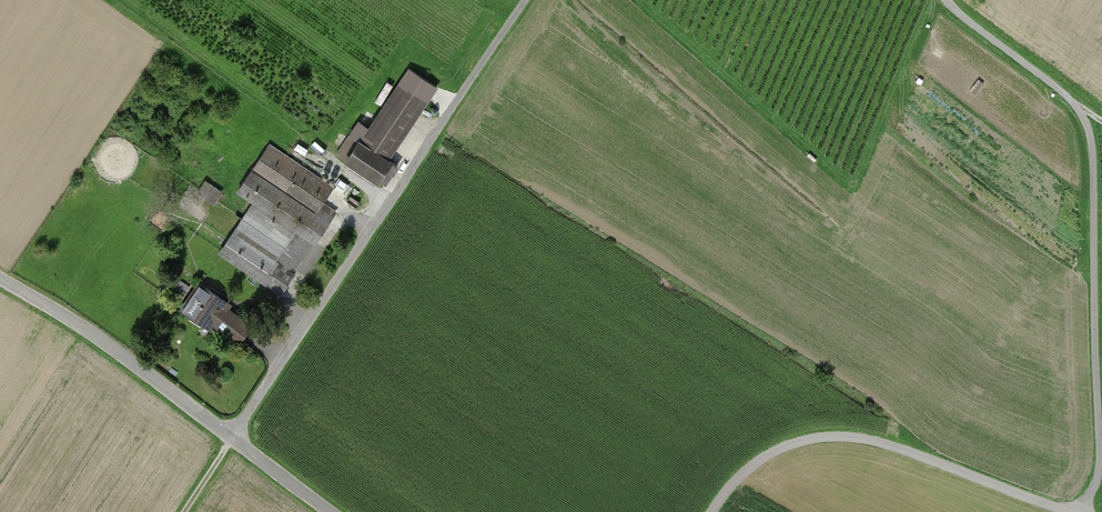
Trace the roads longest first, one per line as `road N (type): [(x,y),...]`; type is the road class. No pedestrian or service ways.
road 1 (track): [(527,0),(185,511)]
road 2 (track): [(1079,511),(1099,459),(1093,160),(1075,104)]
road 3 (unclassified): [(328,511),(98,337),(0,279)]
road 4 (track): [(712,511),(759,460),(789,445),(831,440),(876,444),(1071,511)]
road 5 (track): [(1075,104),(948,0)]

